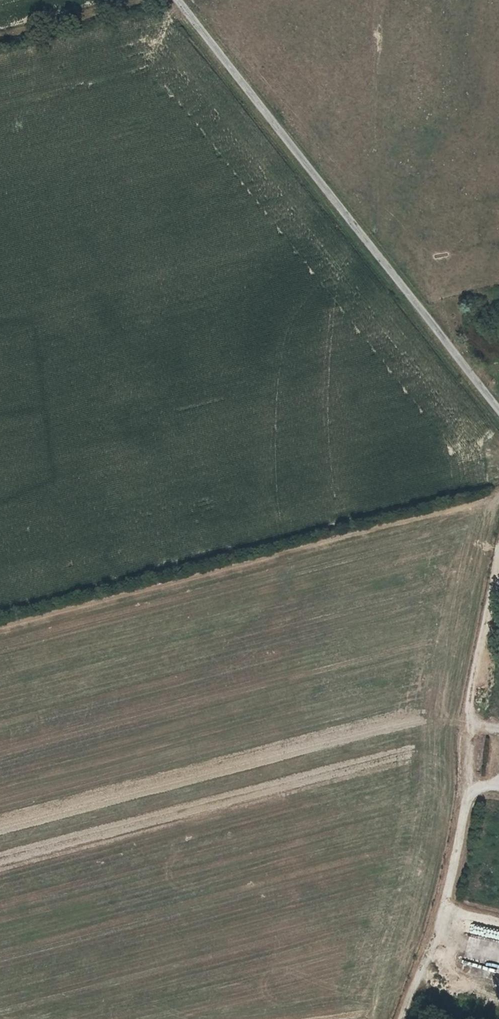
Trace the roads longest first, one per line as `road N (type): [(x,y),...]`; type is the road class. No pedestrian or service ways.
road 1 (unclassified): [(498,414),(177,0)]
road 2 (track): [(498,548),(468,690),(445,903),(498,919)]

